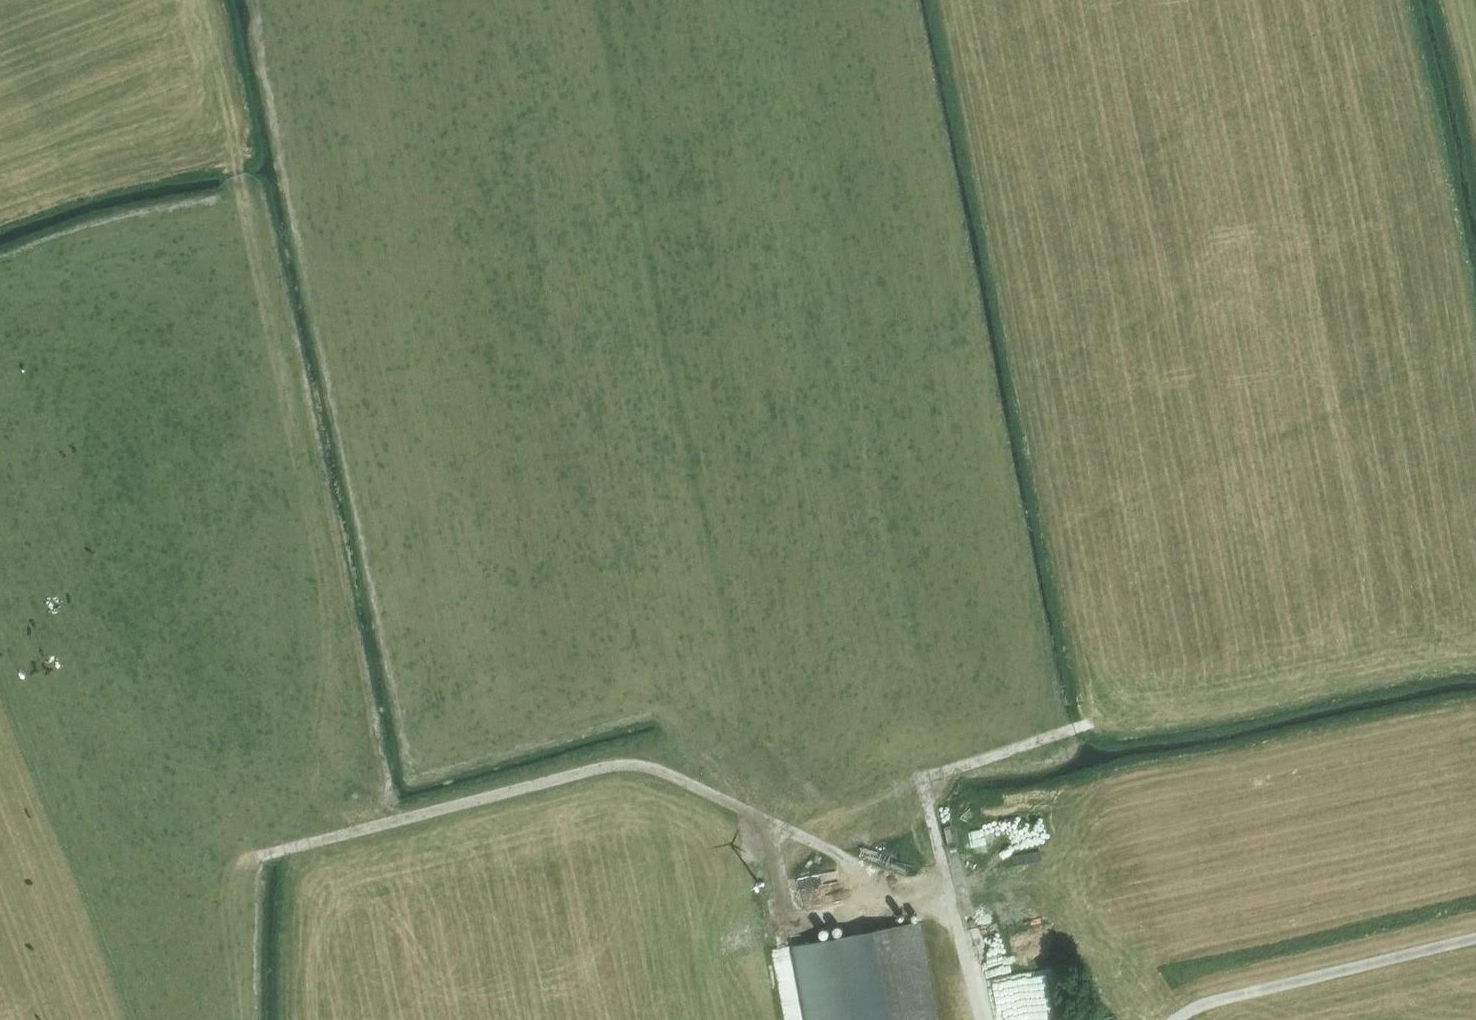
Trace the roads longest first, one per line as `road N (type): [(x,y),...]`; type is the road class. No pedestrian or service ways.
road 1 (track): [(984,1019),(959,917),(656,770),(588,770),(260,857)]
road 2 (track): [(959,917),(924,776),(1092,723)]
road 3 (residential): [(1475,937),(1215,1002),(1177,1019)]

